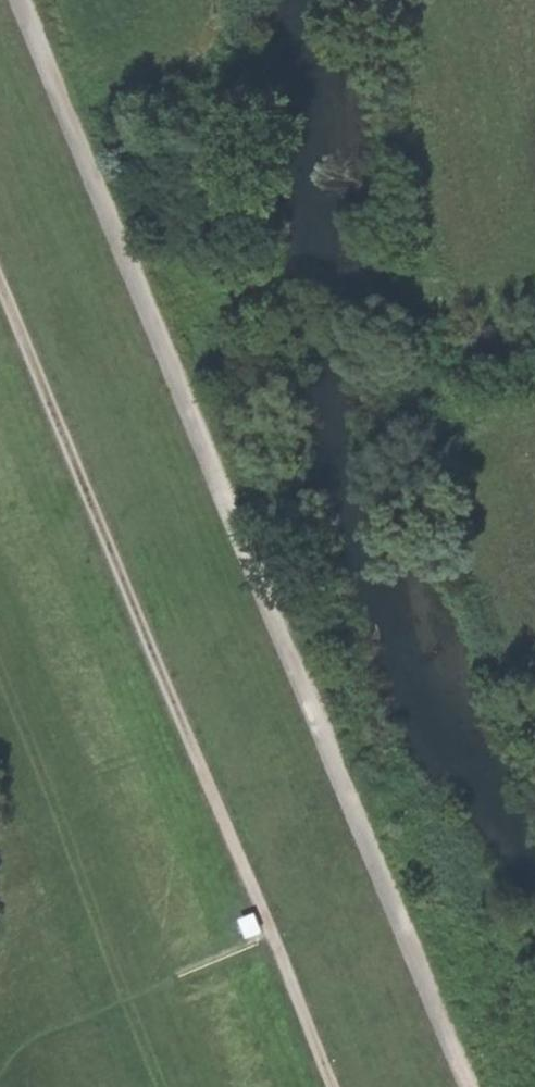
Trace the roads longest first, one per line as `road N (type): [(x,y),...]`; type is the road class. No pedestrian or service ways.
road 1 (track): [(467,1086),(15,0)]
road 2 (track): [(0,287),(332,1086)]

